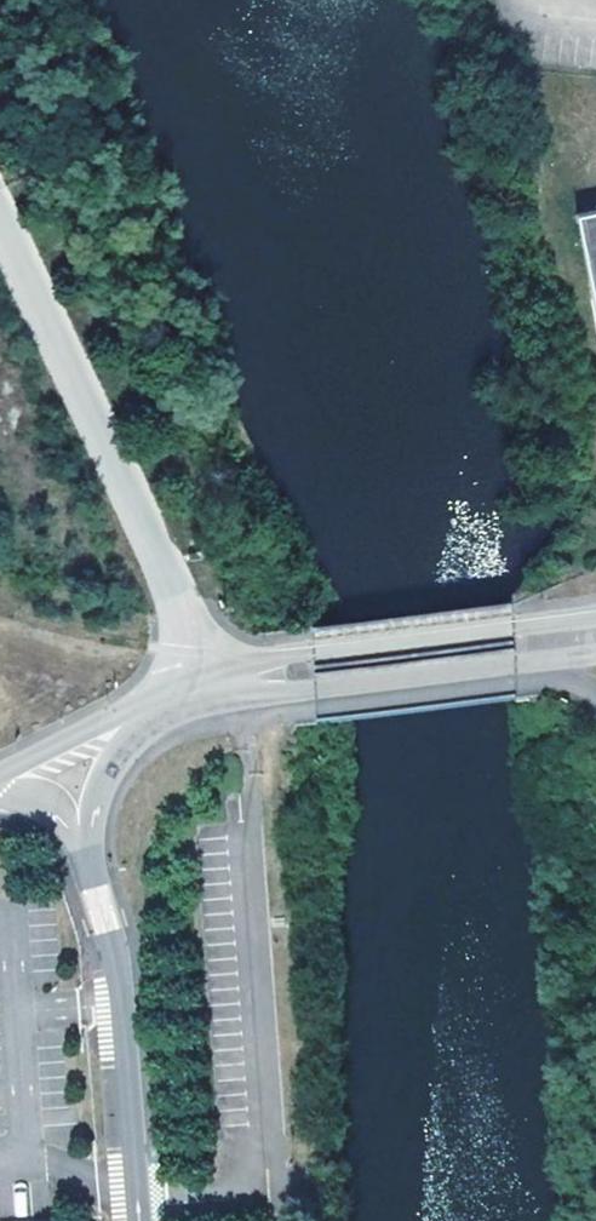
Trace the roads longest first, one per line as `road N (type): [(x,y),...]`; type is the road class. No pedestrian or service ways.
road 1 (tertiary): [(595,621),(243,669),(141,709),(0,781)]
road 2 (tertiary): [(88,854),(123,756),(202,711),(595,659)]
road 3 (tertiary): [(135,1220),(114,987),(88,854)]

